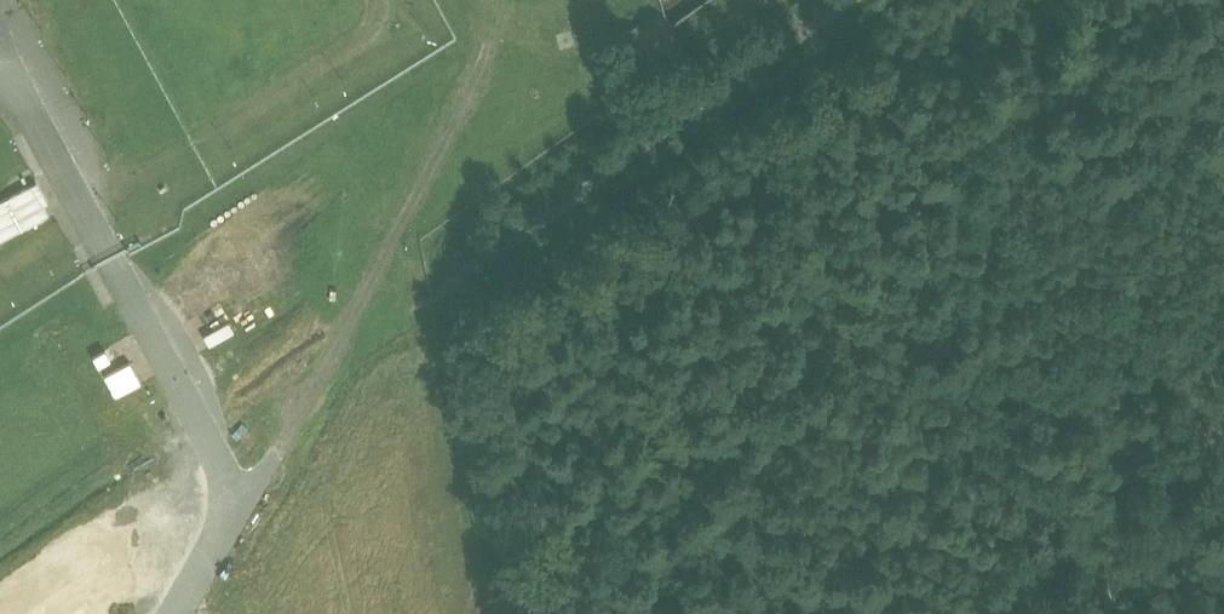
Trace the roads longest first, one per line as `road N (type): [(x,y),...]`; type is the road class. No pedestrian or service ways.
road 1 (track): [(861,0),(440,312)]
road 2 (unclassified): [(177,613),(225,529),(228,502),(203,428),(116,256)]

